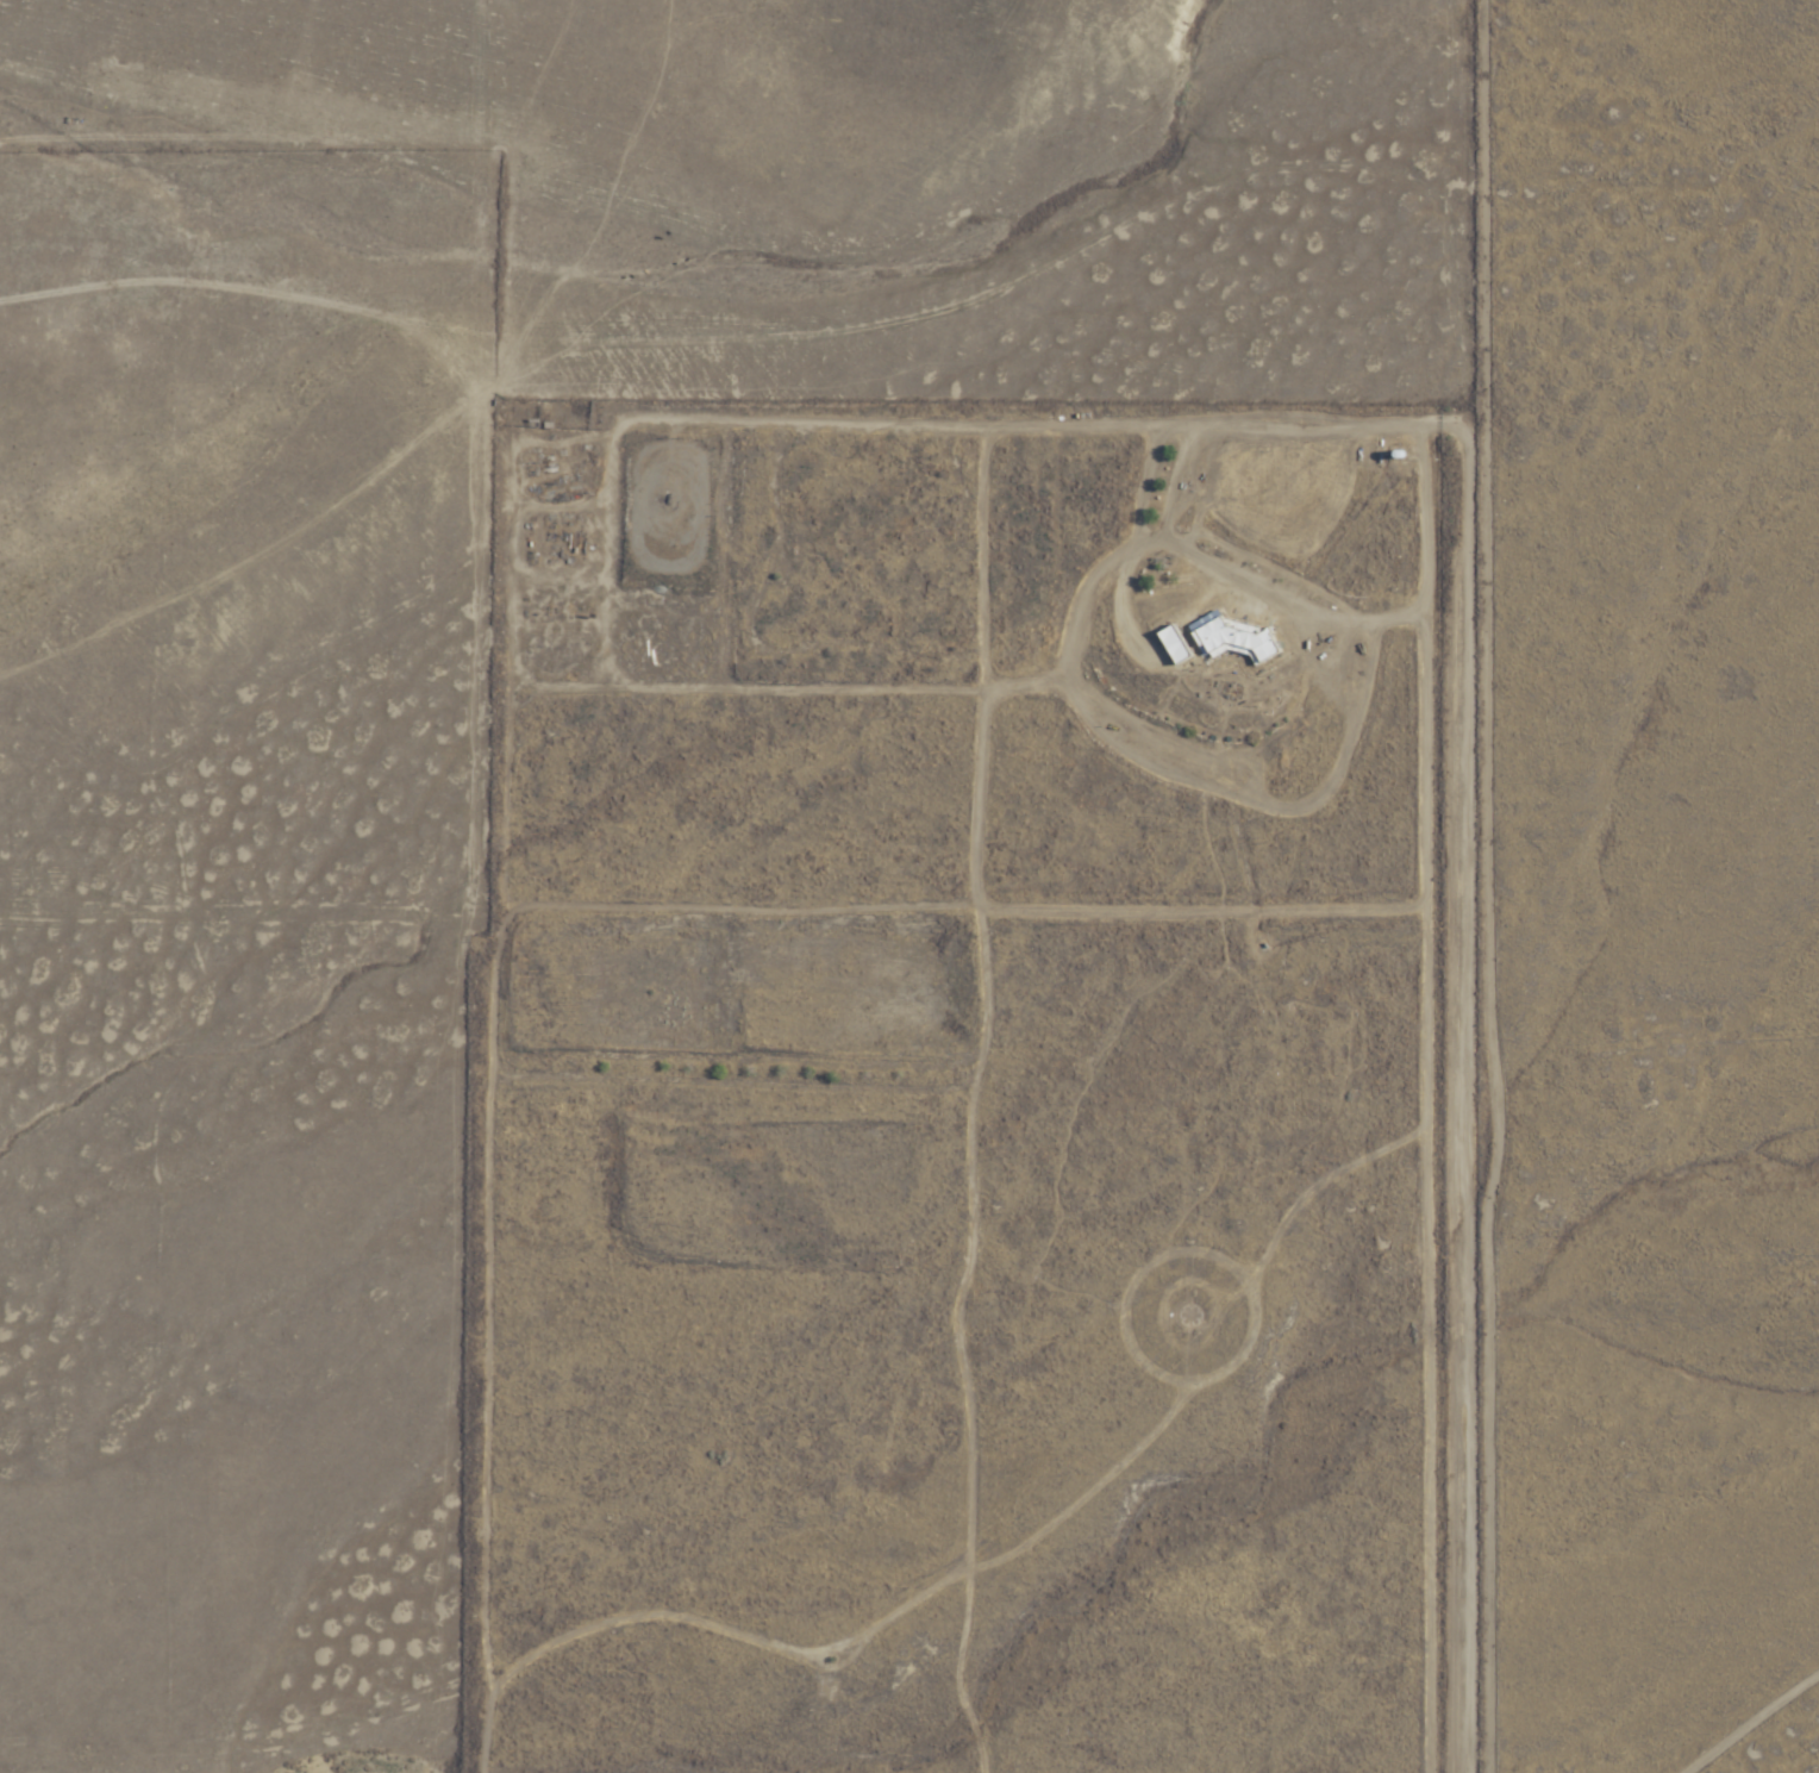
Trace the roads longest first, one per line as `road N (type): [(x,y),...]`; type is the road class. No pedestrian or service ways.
road 1 (residential): [(1465,1772),(1468,1369),(1437,1257),(1465,1097),(1464,0)]

